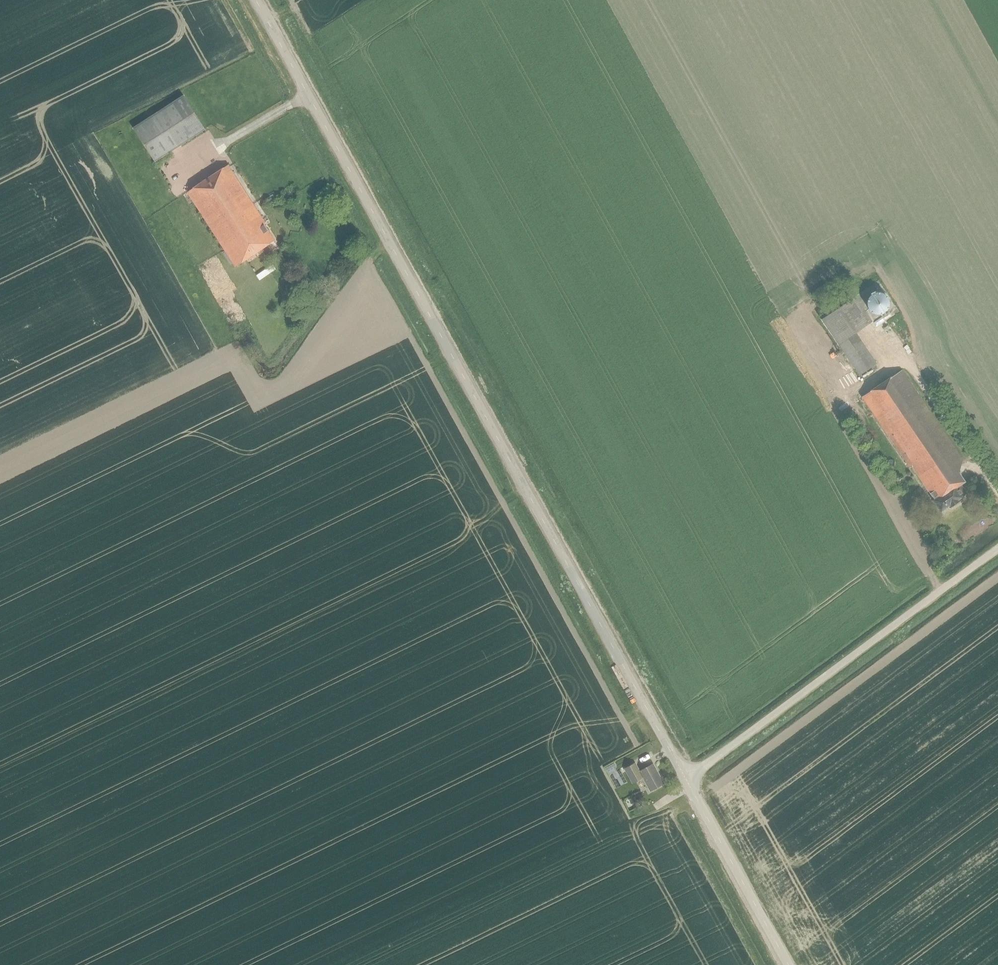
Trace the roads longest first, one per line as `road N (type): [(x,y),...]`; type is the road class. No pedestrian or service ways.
road 1 (tertiary): [(686,781),(256,0)]
road 2 (unclassified): [(686,781),(997,550)]
road 3 (tertiary): [(789,964),(686,781)]

